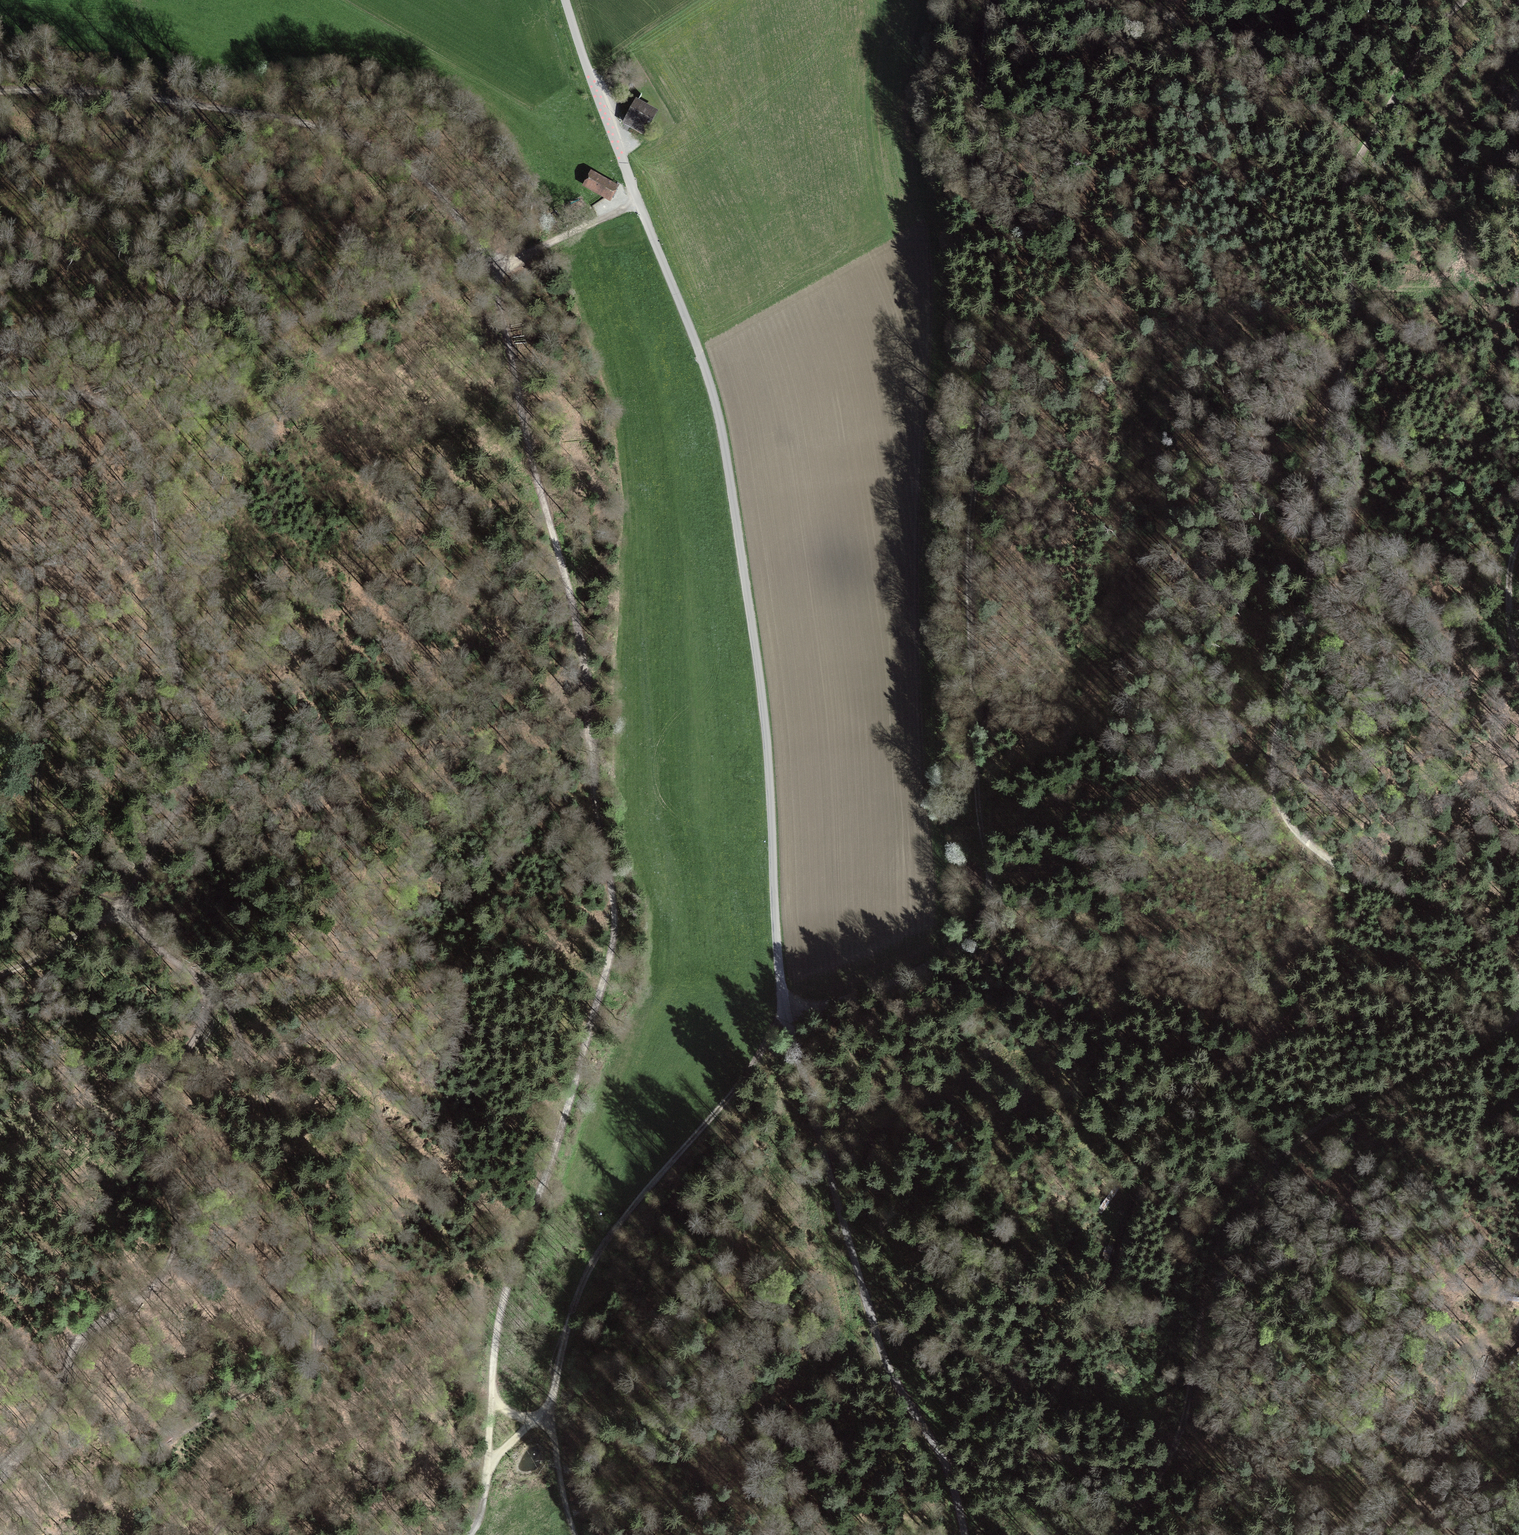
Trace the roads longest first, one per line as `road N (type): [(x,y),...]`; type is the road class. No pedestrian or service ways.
road 1 (track): [(0,90),(168,99),(328,129),(423,177),(468,226),(492,269),(523,424),(580,627),(600,830),(616,898),(613,957),(507,1283),(493,1397)]
road 2 (unclassified): [(964,1534),(957,1502),(872,1350),(786,1029),(760,686),(715,393),(565,0)]
road 3 (track): [(212,1534),(308,1391),(317,1279),(312,1229),(225,999),(125,910),(205,759),(209,724),(172,656),(148,466),(132,429),(92,399),(0,395)]
road 4 (track): [(1518,983),(1511,958),(1484,928),(1353,875),(1296,837),(1277,805),(1272,763),(1308,581),(1317,468),(1353,311),(1342,222),(1347,182),(1436,27),(1466,0)]
road 5 (track): [(991,0),(975,144),(997,318),(973,531),(989,902),(976,928),(946,950),(786,1029)]
road 6 (track): [(1115,0),(1083,81),(1146,297),(1152,348),(1130,479),(1118,498),(1124,534),(1108,619),(1079,667),(1043,712),(980,764)]
road 7 (track): [(957,1502),(1021,1465),(1041,1440),(1106,1288),(1149,1157),(1198,1093),(1275,1034),(1467,991),(1518,1000)]
road 8 (track): [(1112,1534),(1177,1449),(1215,1238),(1244,1198),(1297,1140),(1353,1104),(1460,1057),(1518,1013)]
road 9 (track): [(210,992),(204,1023),(145,1123),(146,1153),(177,1215),(175,1252),(155,1284),(71,1346),(55,1402),(0,1465)]
road 10 (track): [(548,1418),(576,1300),(596,1257),(786,1029)]
road 11 (track): [(1518,1337),(1494,1362),(1442,1462),(1379,1534)]
road 12 (track): [(1177,1449),(1119,1479),(1072,1474),(1054,1490),(989,1484)]
road 13 (track): [(638,200),(492,269)]
road 14 (track): [(0,975),(125,910)]
road 15 (track): [(310,1370),(287,1368),(188,1427)]
road 16 (track): [(0,864),(125,910)]
road 17 (track): [(548,1418),(575,1534)]

